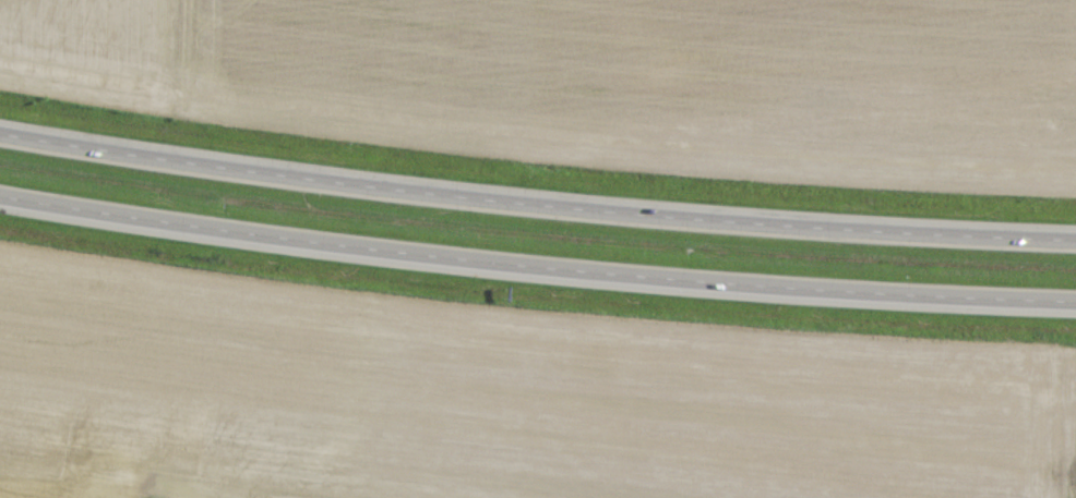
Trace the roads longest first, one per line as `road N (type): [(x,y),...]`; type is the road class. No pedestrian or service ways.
road 1 (motorway): [(0,198),(419,260),(710,287),(1075,304)]
road 2 (motorway): [(1075,239),(648,219),(334,187),(0,137)]

